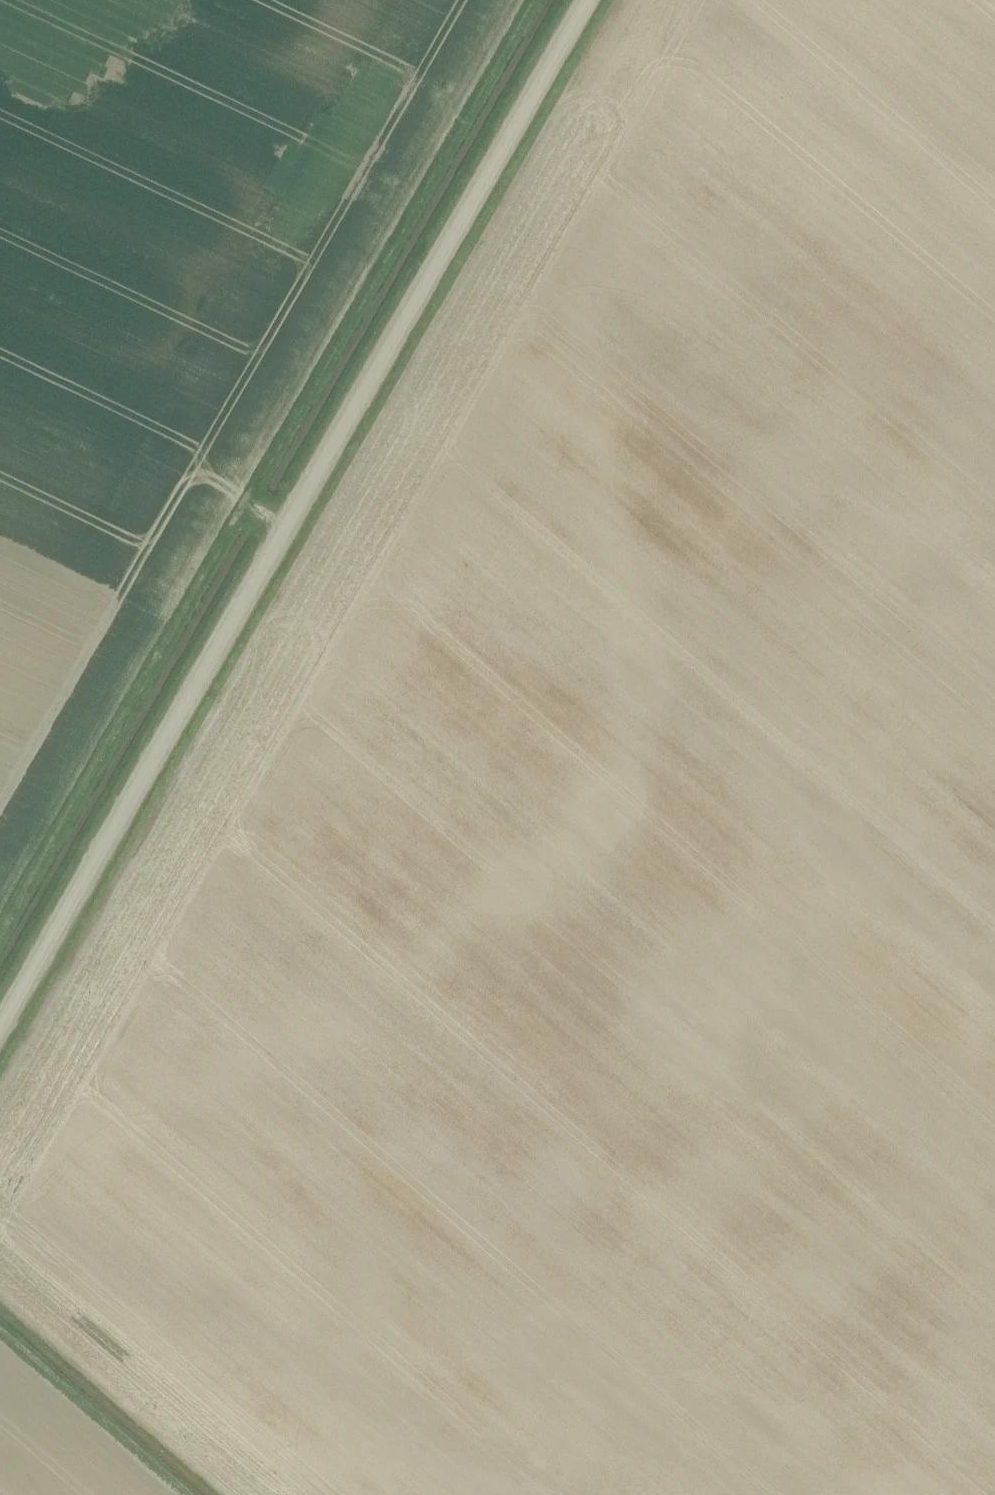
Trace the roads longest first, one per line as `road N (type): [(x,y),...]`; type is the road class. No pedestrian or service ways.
road 1 (unclassified): [(0,1029),(587,0)]

